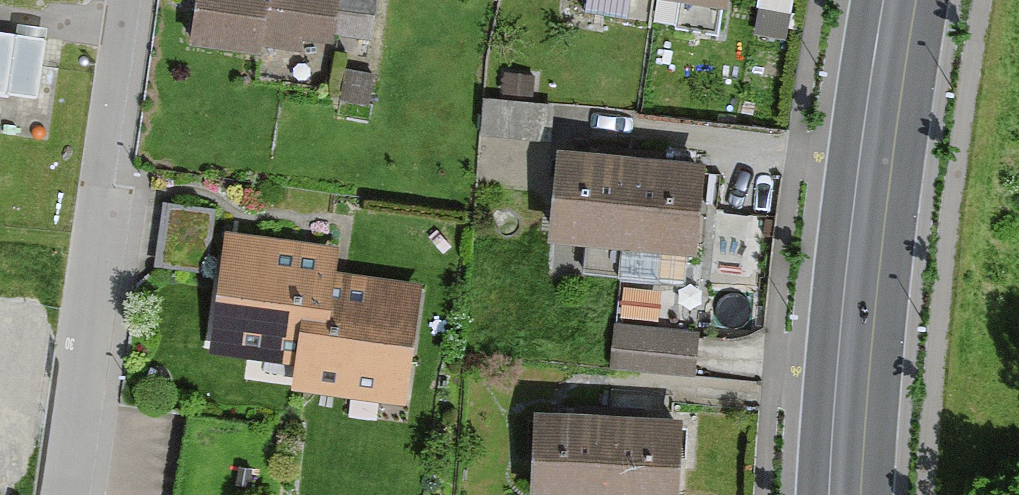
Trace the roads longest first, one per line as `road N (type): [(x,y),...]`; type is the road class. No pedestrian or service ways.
road 1 (residential): [(140,0),(73,494)]
road 2 (secondary): [(846,494),(874,172),(900,0)]

